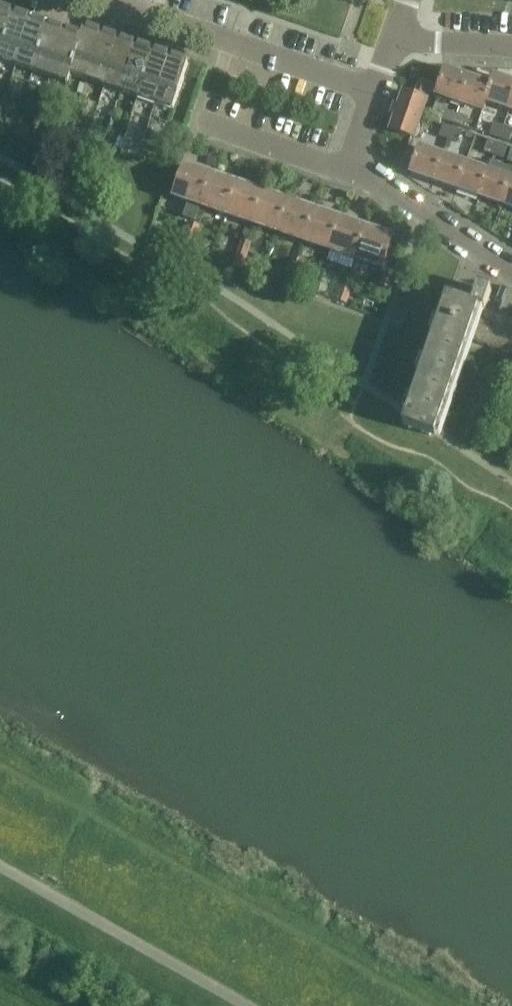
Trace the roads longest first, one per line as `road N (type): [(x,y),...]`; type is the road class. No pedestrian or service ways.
road 1 (residential): [(376,93),(96,0)]
road 2 (residential): [(511,270),(351,171)]
road 3 (residential): [(351,171),(204,124)]

